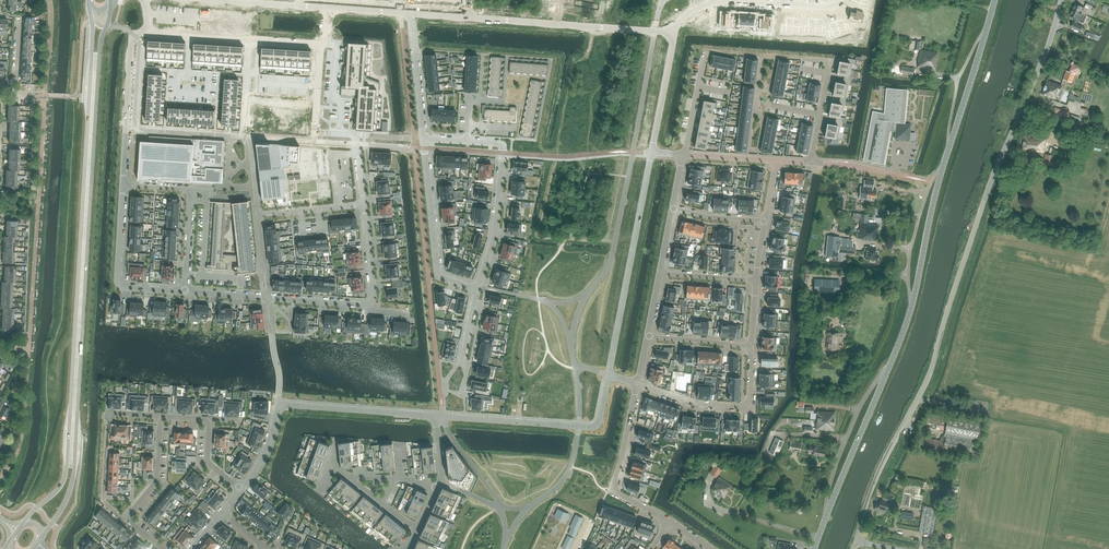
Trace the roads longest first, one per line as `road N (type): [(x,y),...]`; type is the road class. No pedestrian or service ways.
road 1 (unclassified): [(857,540),(888,456),(930,376),(991,181),(1062,0)]
road 2 (unclassified): [(815,548),(912,307),(944,162),(995,0)]
road 3 (secondary): [(41,538),(74,478),(99,54),(111,4)]
road 4 (secondary): [(89,0),(66,474),(24,523)]
road 5 (residential): [(250,40),(148,30),(132,40),(124,186)]
road 6 (residential): [(242,490),(270,442),(278,406),(436,416)]
road 7 (residential): [(609,377),(651,153)]
road 8 (residential): [(436,416),(600,429),(609,377)]
road 9 (residential): [(471,19),(670,32)]
road 10 (residential): [(207,421),(161,420),(157,481),(131,517),(163,548)]
road 11 (residential): [(183,290),(371,304)]
road 12 (residential): [(424,139),(438,274),(479,288)]
road 13 (residential): [(669,525),(616,491),(638,386)]
road 14 (residential): [(124,186),(119,284),(183,290)]
road 15 (residential): [(503,157),(495,239),(479,288)]
road 16 (residential): [(356,135),(314,133),(321,43)]
road 17 (residential): [(411,15),(424,139)]
road 18 (residential): [(670,32),(651,153)]

